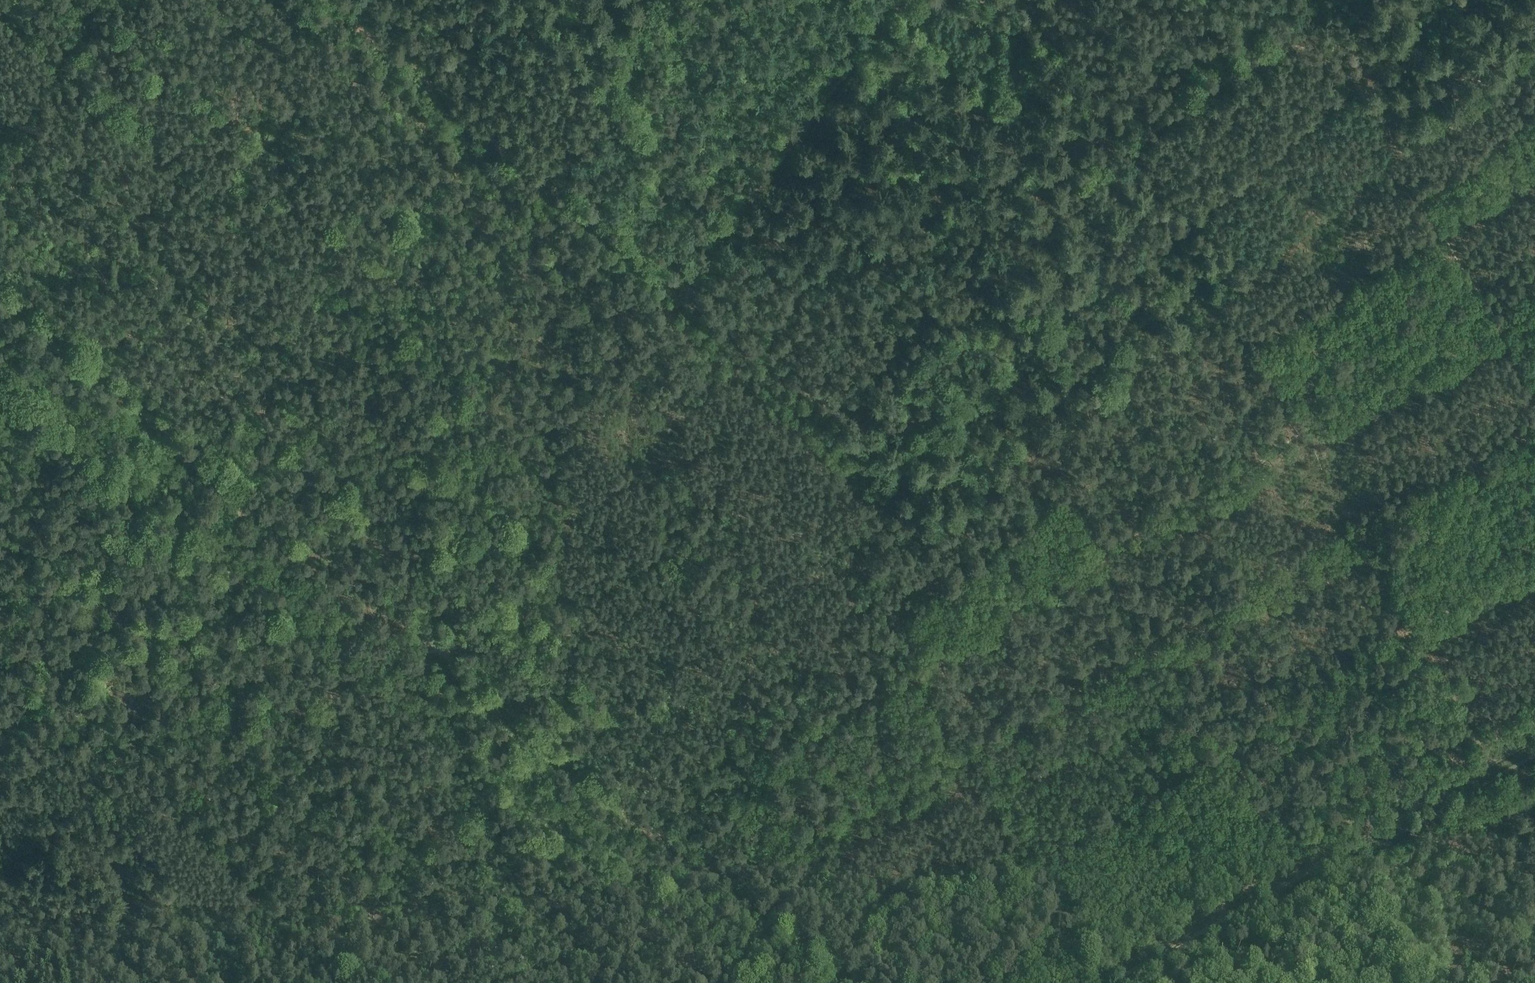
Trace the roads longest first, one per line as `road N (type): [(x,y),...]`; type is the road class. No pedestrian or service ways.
road 1 (track): [(832,982),(231,490)]
road 2 (track): [(936,648),(1494,320)]
road 3 (track): [(1108,982),(1534,741)]
road 4 (track): [(0,367),(361,667)]
road 5 (track): [(326,0),(670,285)]
road 6 (track): [(670,285),(897,0)]
road 7 (track): [(670,285),(878,462)]
road 8 (track): [(1361,86),(1414,134),(1477,288)]
road 9 (track): [(878,462),(913,604),(936,648)]
road 10 (track): [(1361,86),(1454,0)]

